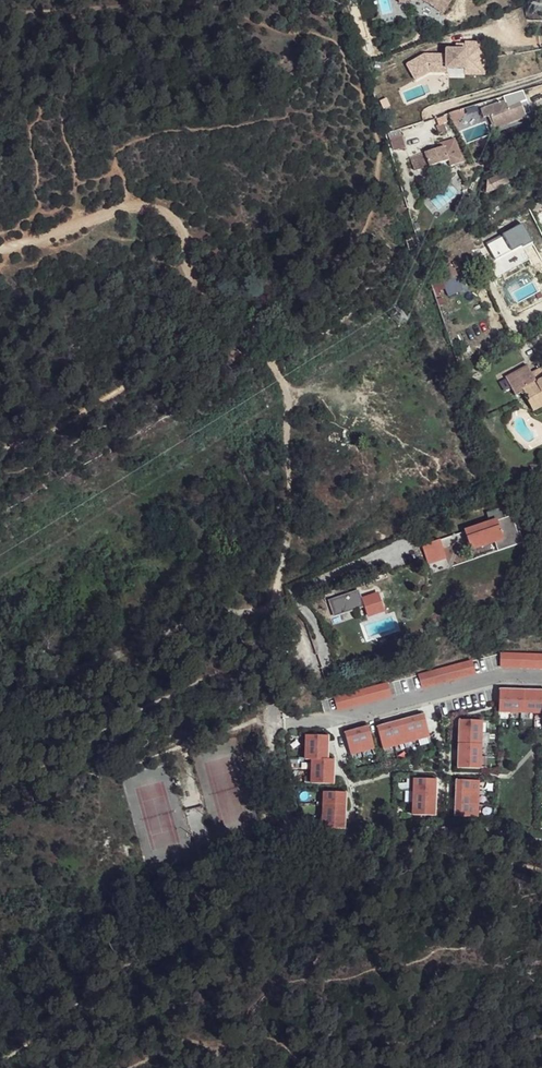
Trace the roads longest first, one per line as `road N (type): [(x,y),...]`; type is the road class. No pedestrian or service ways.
road 1 (track): [(222,330),(281,376),(288,400),(279,607),(308,679),(273,724),(295,821),(318,837),(461,831),(541,840)]
road 2 (track): [(0,550),(131,449),(161,443),(193,456),(215,455),(288,411)]
road 3 (track): [(279,607),(165,630),(0,704)]

